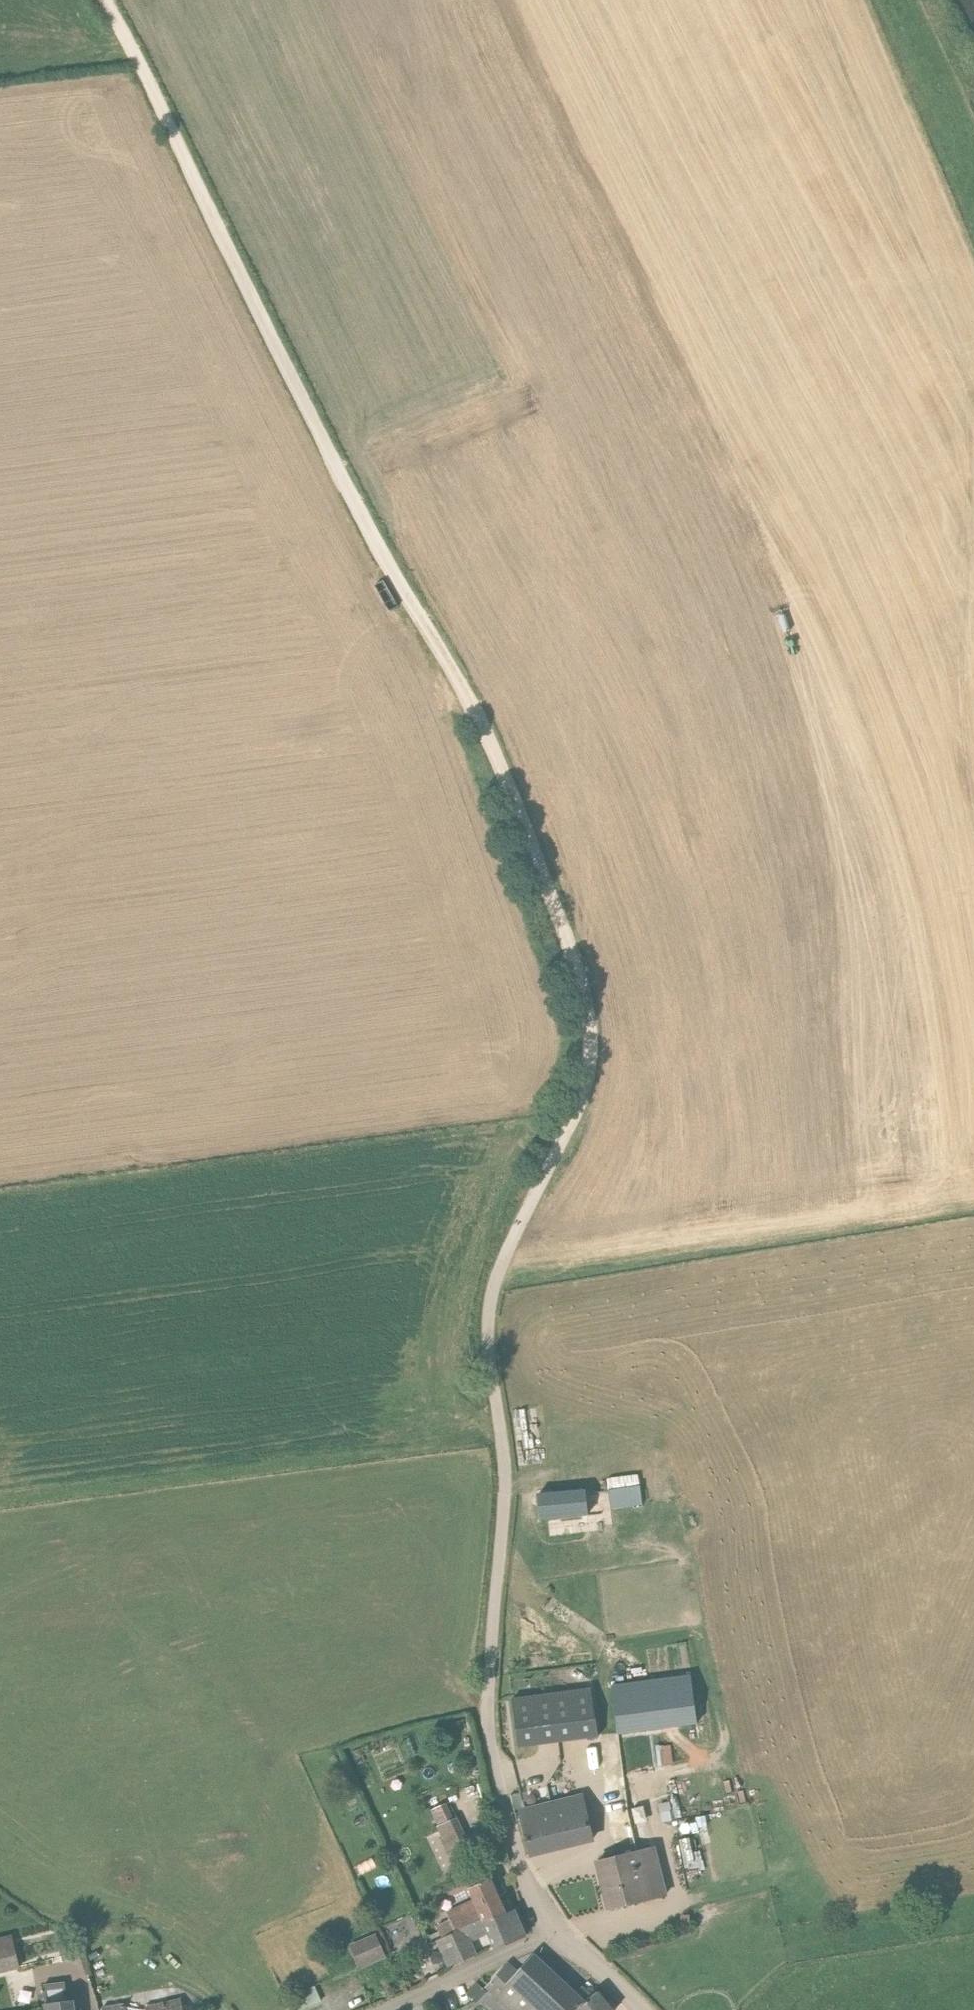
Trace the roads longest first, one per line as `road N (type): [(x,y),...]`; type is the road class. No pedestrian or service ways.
road 1 (track): [(502,1802),(489,1693),(505,1469),(489,1327),(505,1256),(584,1090),(587,1007),(489,740),(357,504),(105,0)]
road 2 (residential): [(383,2009),(554,1933)]
road 3 (residential): [(554,1933),(520,1867),(502,1802)]

